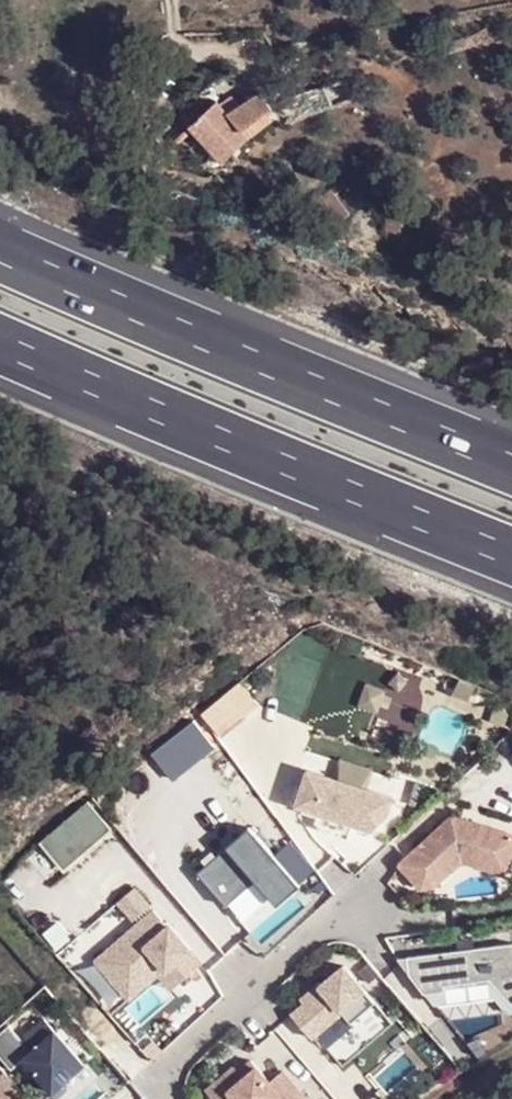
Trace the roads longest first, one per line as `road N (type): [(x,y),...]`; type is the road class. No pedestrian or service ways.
road 1 (motorway): [(511,458),(0,246)]
road 2 (motorway): [(0,341),(511,552)]
road 3 (residential): [(171,1098),(165,1069),(349,911)]

